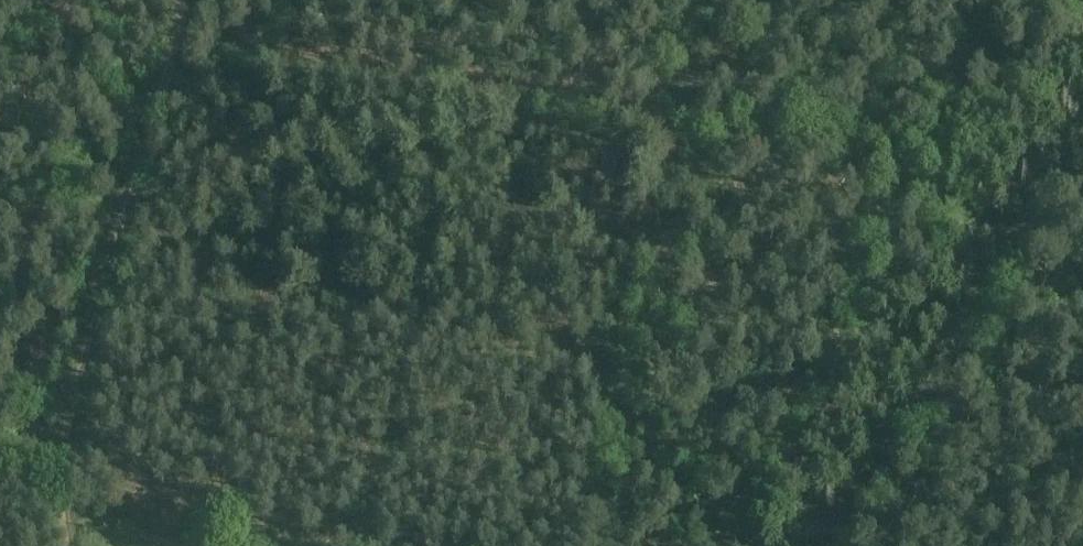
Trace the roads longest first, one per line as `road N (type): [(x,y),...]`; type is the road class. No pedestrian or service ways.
road 1 (track): [(58,545),(49,495),(54,469),(164,82)]

